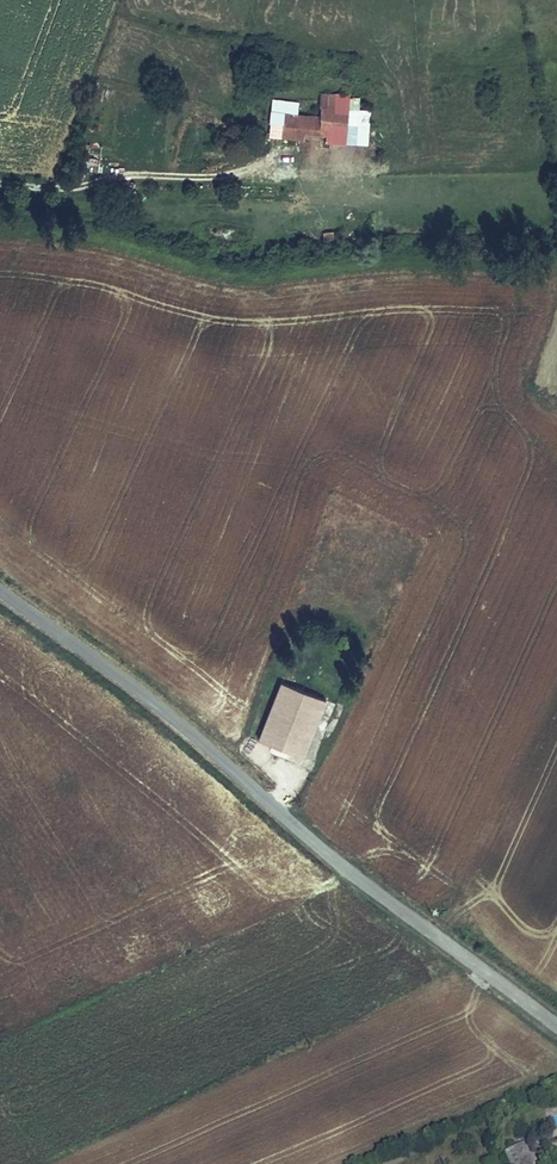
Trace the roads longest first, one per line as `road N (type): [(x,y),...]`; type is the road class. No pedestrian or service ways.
road 1 (tertiary): [(556,1026),(0,590)]

